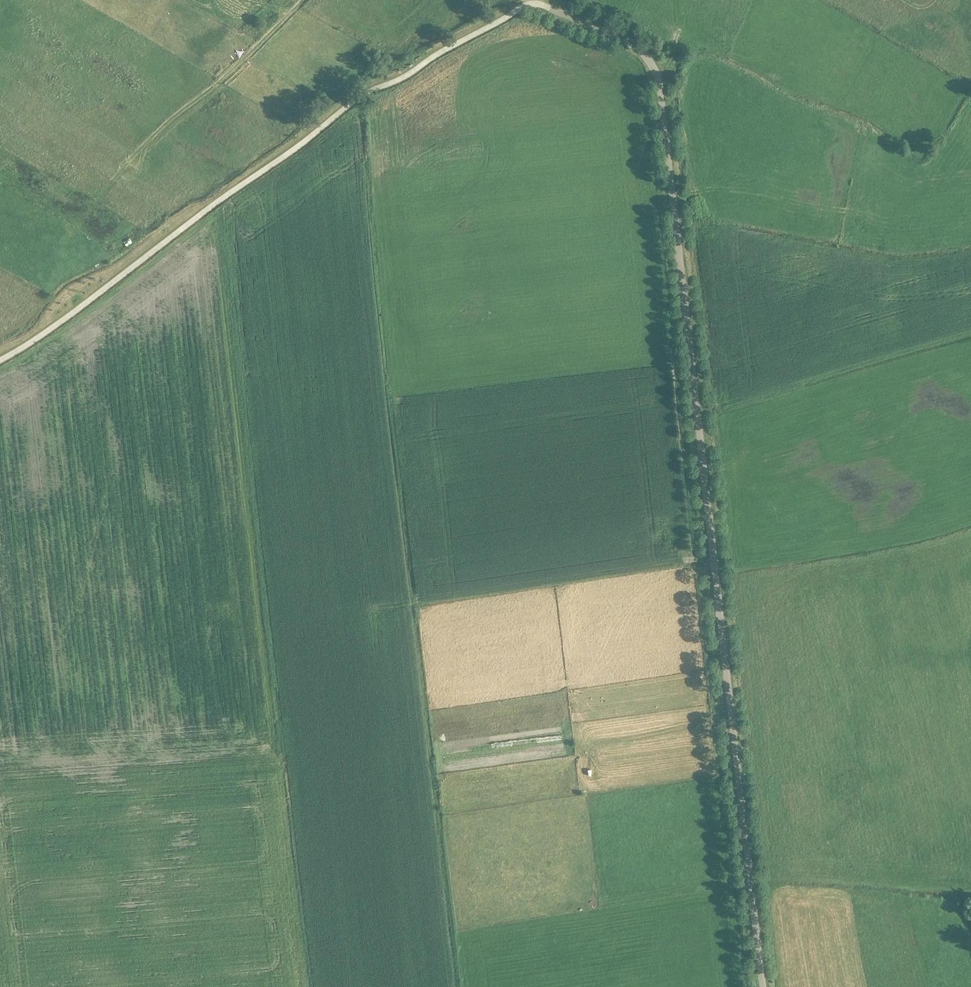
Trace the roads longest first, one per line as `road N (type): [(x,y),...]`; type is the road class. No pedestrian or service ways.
road 1 (unclassified): [(762,986),(659,92),(635,48),(531,0)]
road 2 (track): [(86,225),(139,152),(303,0)]

